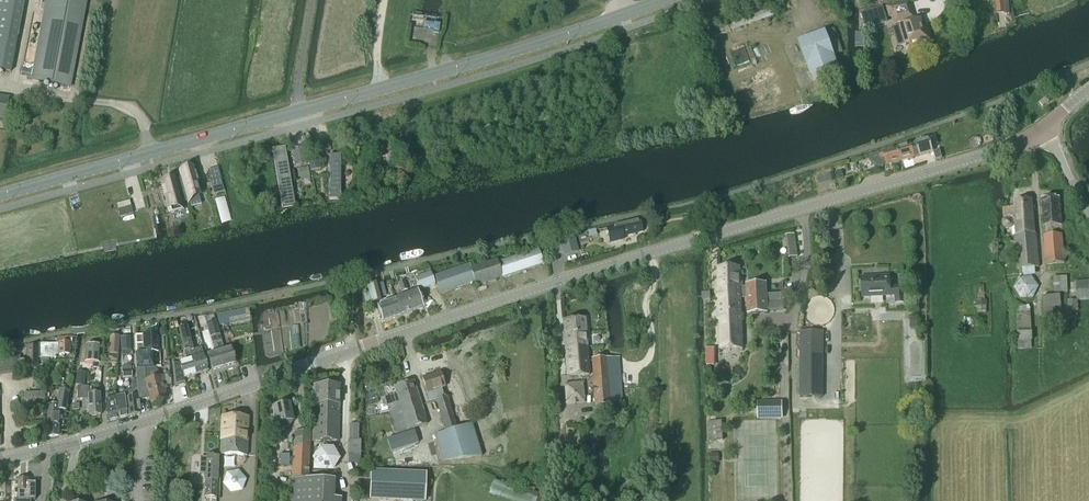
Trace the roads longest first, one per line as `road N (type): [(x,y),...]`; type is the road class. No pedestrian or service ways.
road 1 (tertiary): [(0,462),(995,154),(1042,130)]
road 2 (secondary): [(0,197),(541,43),(665,0)]

